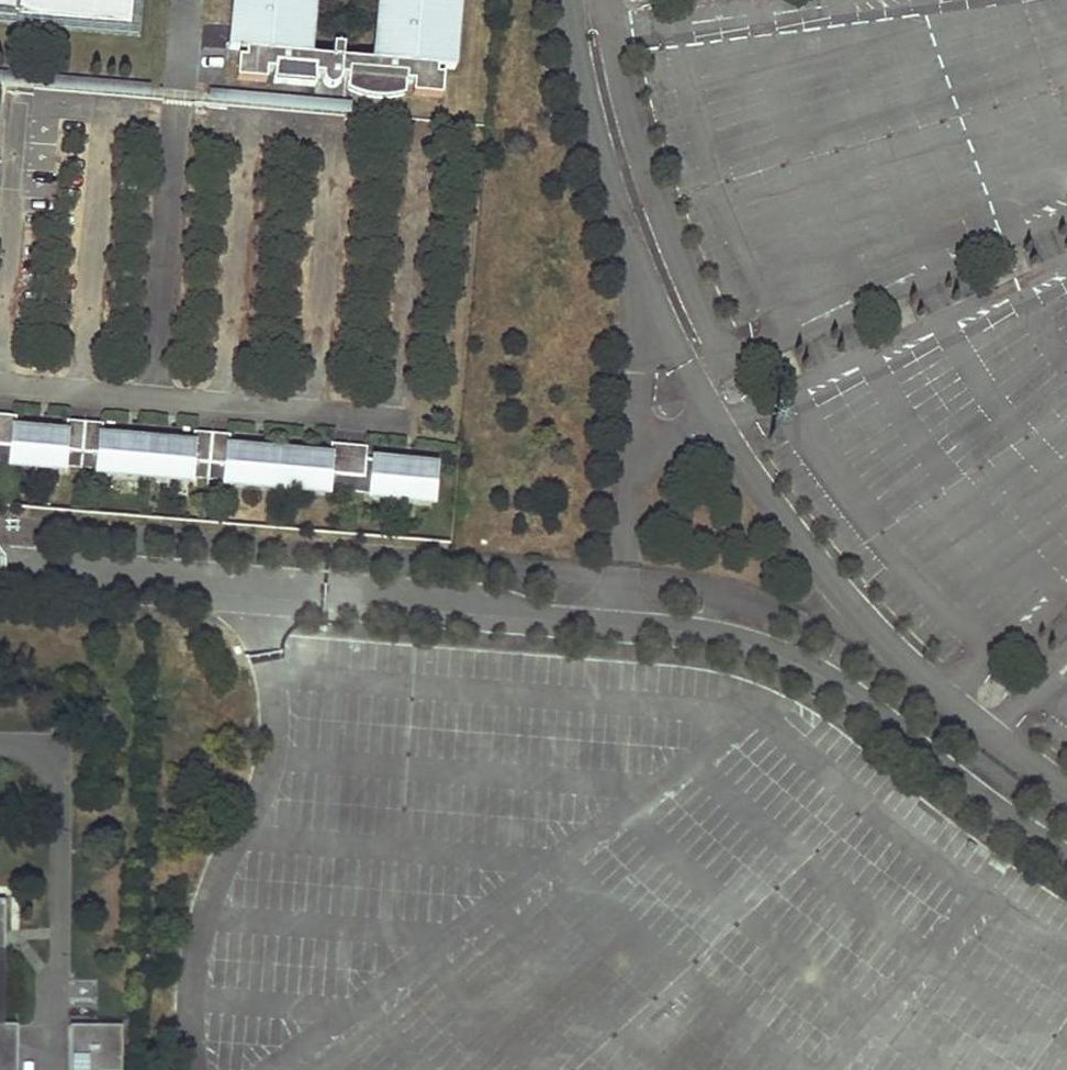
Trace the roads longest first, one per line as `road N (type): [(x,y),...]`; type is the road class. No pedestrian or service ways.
road 1 (residential): [(0,569),(739,643),(821,678),(1066,866)]

